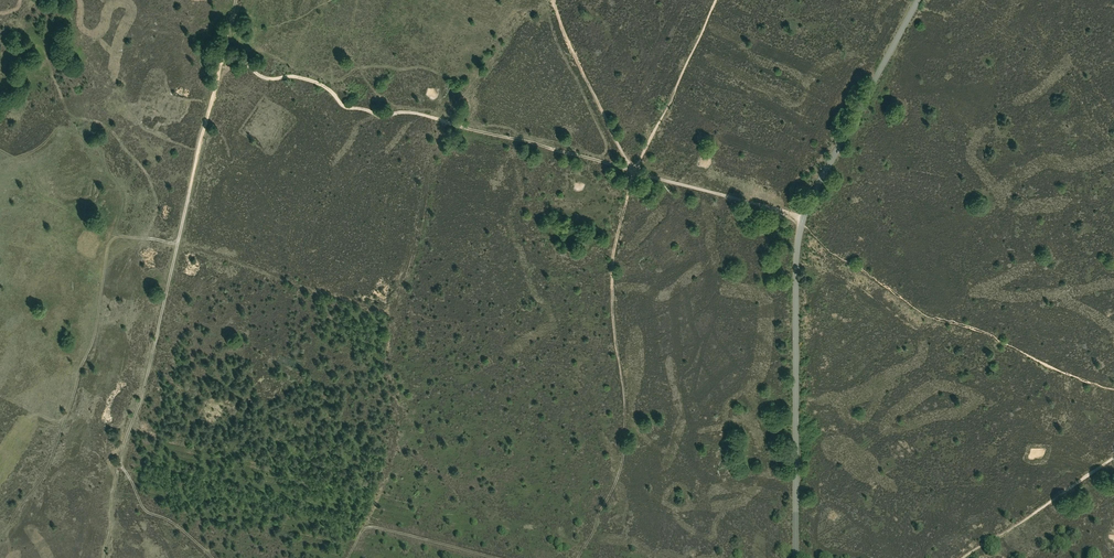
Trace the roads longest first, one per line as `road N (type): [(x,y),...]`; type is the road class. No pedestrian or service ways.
road 1 (unclassified): [(796,557),(800,233),(919,0)]
road 2 (track): [(215,557),(175,522),(145,510),(121,461),(224,54)]
road 3 (track): [(236,0),(224,54),(262,75),(318,82),(350,106),(409,110),(635,171)]
road 4 (track): [(635,171),(612,269),(624,442),(578,557)]
road 5 (track): [(804,216),(635,171)]
road 6 (track): [(500,557),(372,527),(346,557)]

